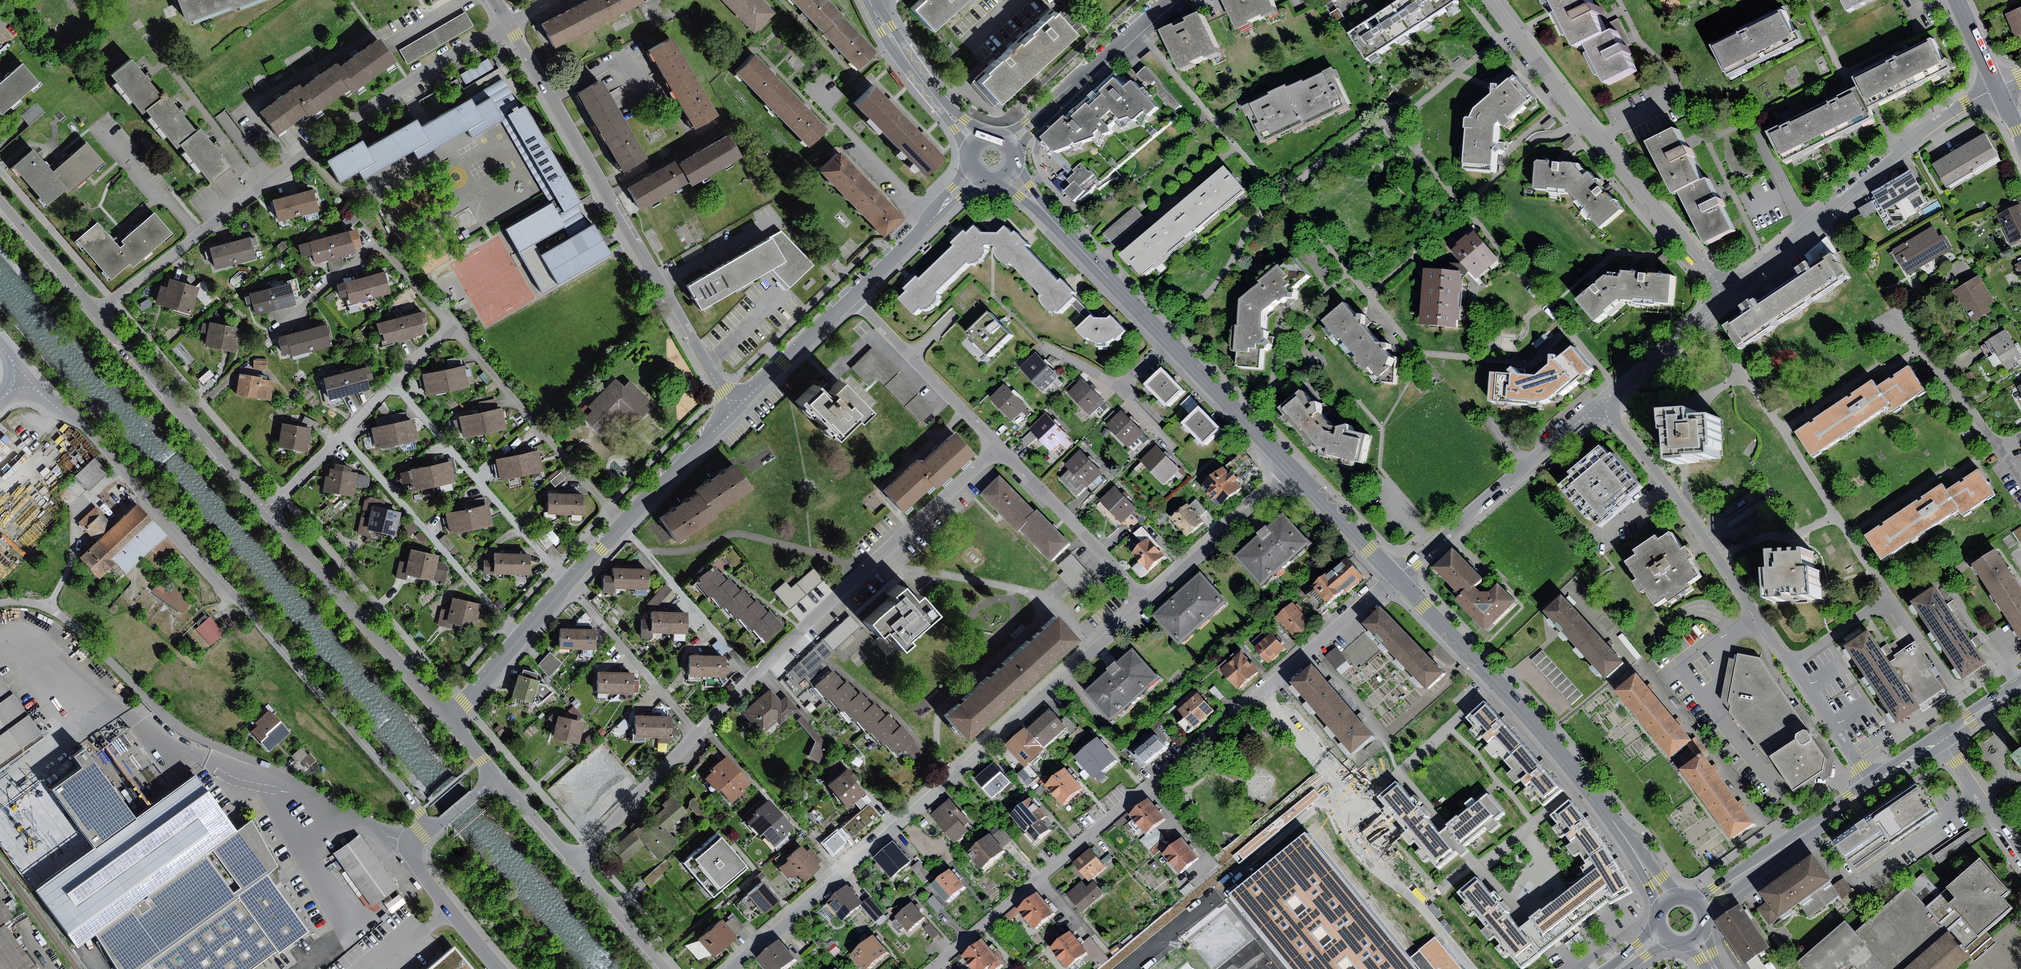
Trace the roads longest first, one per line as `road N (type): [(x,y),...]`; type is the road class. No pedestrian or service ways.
road 1 (residential): [(26,376),(82,424),(434,826)]
road 2 (residential): [(932,968),(1395,576)]
road 3 (residential): [(574,864),(754,676),(998,448)]
road 4 (residential): [(1146,603),(732,968)]
road 5 (residential): [(508,24),(307,153),(98,314)]
road 6 (unclassified): [(0,604),(50,608),(185,731),(412,844)]
road 7 (residential): [(1597,407),(1689,514),(1872,786)]
road 8 (residential): [(737,409),(508,24)]
road 9 (residential): [(1395,576),(1583,783),(1668,900)]
road 10 (residential): [(449,719),(737,409)]
road 11 (residential): [(1492,0),(1727,295)]
road 12 (residential): [(1727,295),(1914,137),(1997,88)]
road 13 (residential): [(267,511),(449,719)]
road 14 (residential): [(1395,576),(1597,407)]
road 15 (residential): [(451,327),(267,511)]
road 16 (residential): [(98,314),(267,511)]
road 17 (residential): [(1008,174),(1172,344)]
road 18 (residential): [(998,448),(1146,603)]
road 19 (residential): [(1010,142),(1167,0)]
road 20 (secondary): [(1872,786),(1700,905)]
road 21 (residential): [(856,296),(998,448)]
road 22 (residential): [(1293,470),(1146,603)]
road 23 (residential): [(1898,319),(1993,440),(2020,439)]
road 24 (residential): [(871,1),(899,51),(975,141)]
road 25 (residential): [(1172,344),(1293,470)]
road 26 (residential): [(1597,407),(1727,295)]
road 27 (residential): [(856,296),(975,173)]
road 28 (residential): [(737,409),(856,296)]
road 29 (residential): [(412,844),(415,864),(499,968)]
road 30 (residential): [(0,202),(98,314)]
road 31 (residential): [(1293,470),(1395,576)]
road 32 (residential): [(574,864),(665,968)]
road 33 (residential): [(1941,739),(2020,851)]

